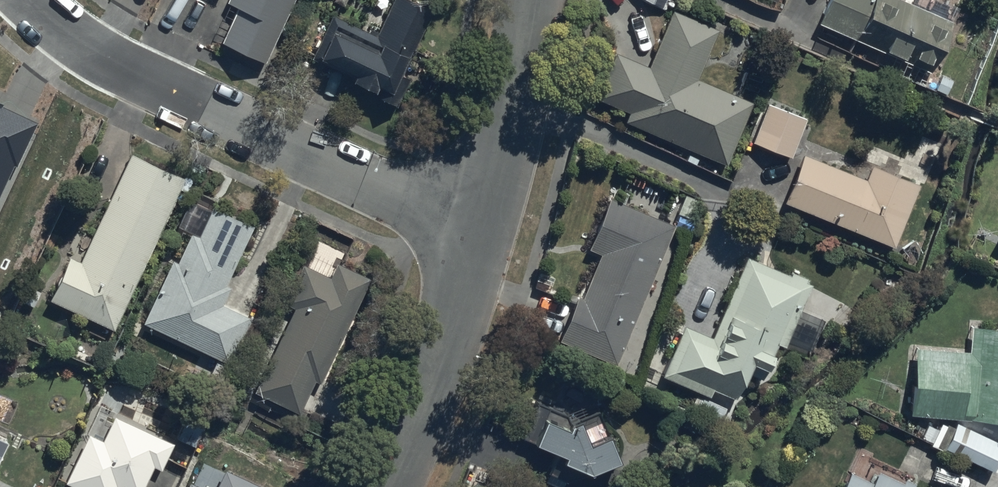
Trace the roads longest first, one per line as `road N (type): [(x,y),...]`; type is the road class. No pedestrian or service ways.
road 1 (residential): [(483,245),(150,80)]
road 2 (residential): [(483,245),(398,486)]
road 3 (residential): [(527,0),(518,99),(483,245)]
road 4 (residential): [(29,0),(150,80)]

